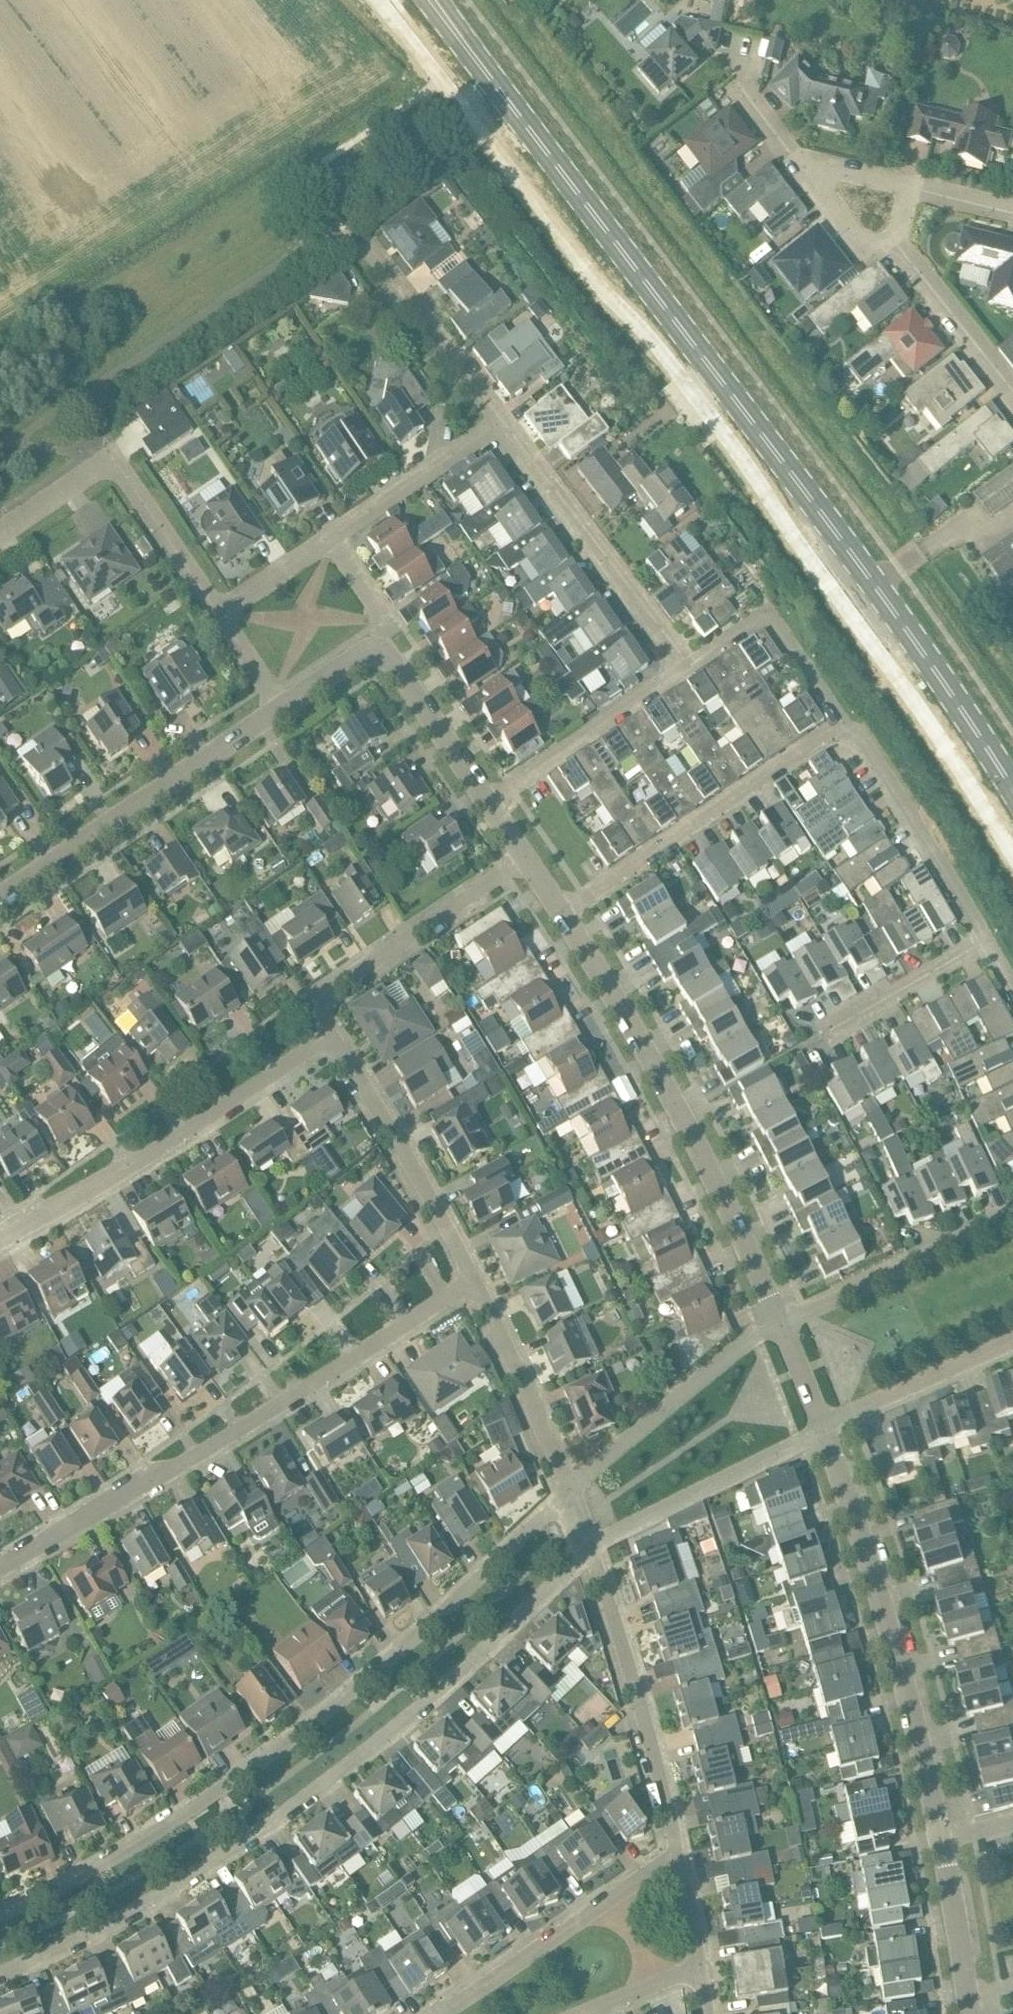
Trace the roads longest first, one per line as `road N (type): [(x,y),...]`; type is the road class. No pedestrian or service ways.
road 1 (secondary): [(1012,788),(862,567),(435,0)]
road 2 (residential): [(0,1971),(101,1927),(291,1808),(590,1548)]
road 3 (residential): [(0,1912),(89,1871),(276,1751),(564,1496)]
road 4 (residential): [(0,1568),(473,1281)]
road 5 (residential): [(780,1321),(732,1211),(565,914)]
road 6 (residential): [(940,1840),(890,1637),(822,1428)]
road 7 (residential): [(0,1237),(116,1179),(330,1035)]
road 8 (residential): [(840,722),(565,914)]
road 9 (residential): [(0,896),(277,711)]
road 10 (residential): [(677,1857),(590,1548)]
road 11 (residential): [(691,664),(502,420)]
road 12 (residential): [(330,1035),(310,1004),(529,860)]
road 13 (residential): [(437,2013),(677,1857)]
road 14 (residential): [(473,1281),(330,1035)]
road 15 (residential): [(564,1496),(780,1321)]
road 16 (residential): [(983,945),(861,737),(840,722)]
road 17 (residential): [(590,1548),(822,1428)]
road 18 (residential): [(780,1321),(1012,1217)]
road 19 (residential): [(487,798),(691,664)]
road 20 (residential): [(564,1496),(473,1281)]
road 21 (residential): [(691,664),(768,610),(840,722)]
road 22 (residential): [(502,420),(375,241)]
road 23 (residential): [(822,1428),(1012,1339)]
road 24 (residential): [(335,537),(502,420)]
road 25 (residential): [(983,945),(816,1042)]
road 26 (residential): [(487,798),(378,640)]
road 27 (residential): [(1012,390),(892,243)]
road 28 (residential): [(215,613),(111,459)]
road 29 (residential): [(969,1996),(940,1840)]
road 30 (residential): [(215,613),(335,537)]
road 31 (residential): [(810,183),(734,72)]
road 32 (residential): [(0,531),(111,459)]
road 33 (residential): [(277,711),(378,640)]
road 34 (residential): [(588,2013),(700,1968)]

